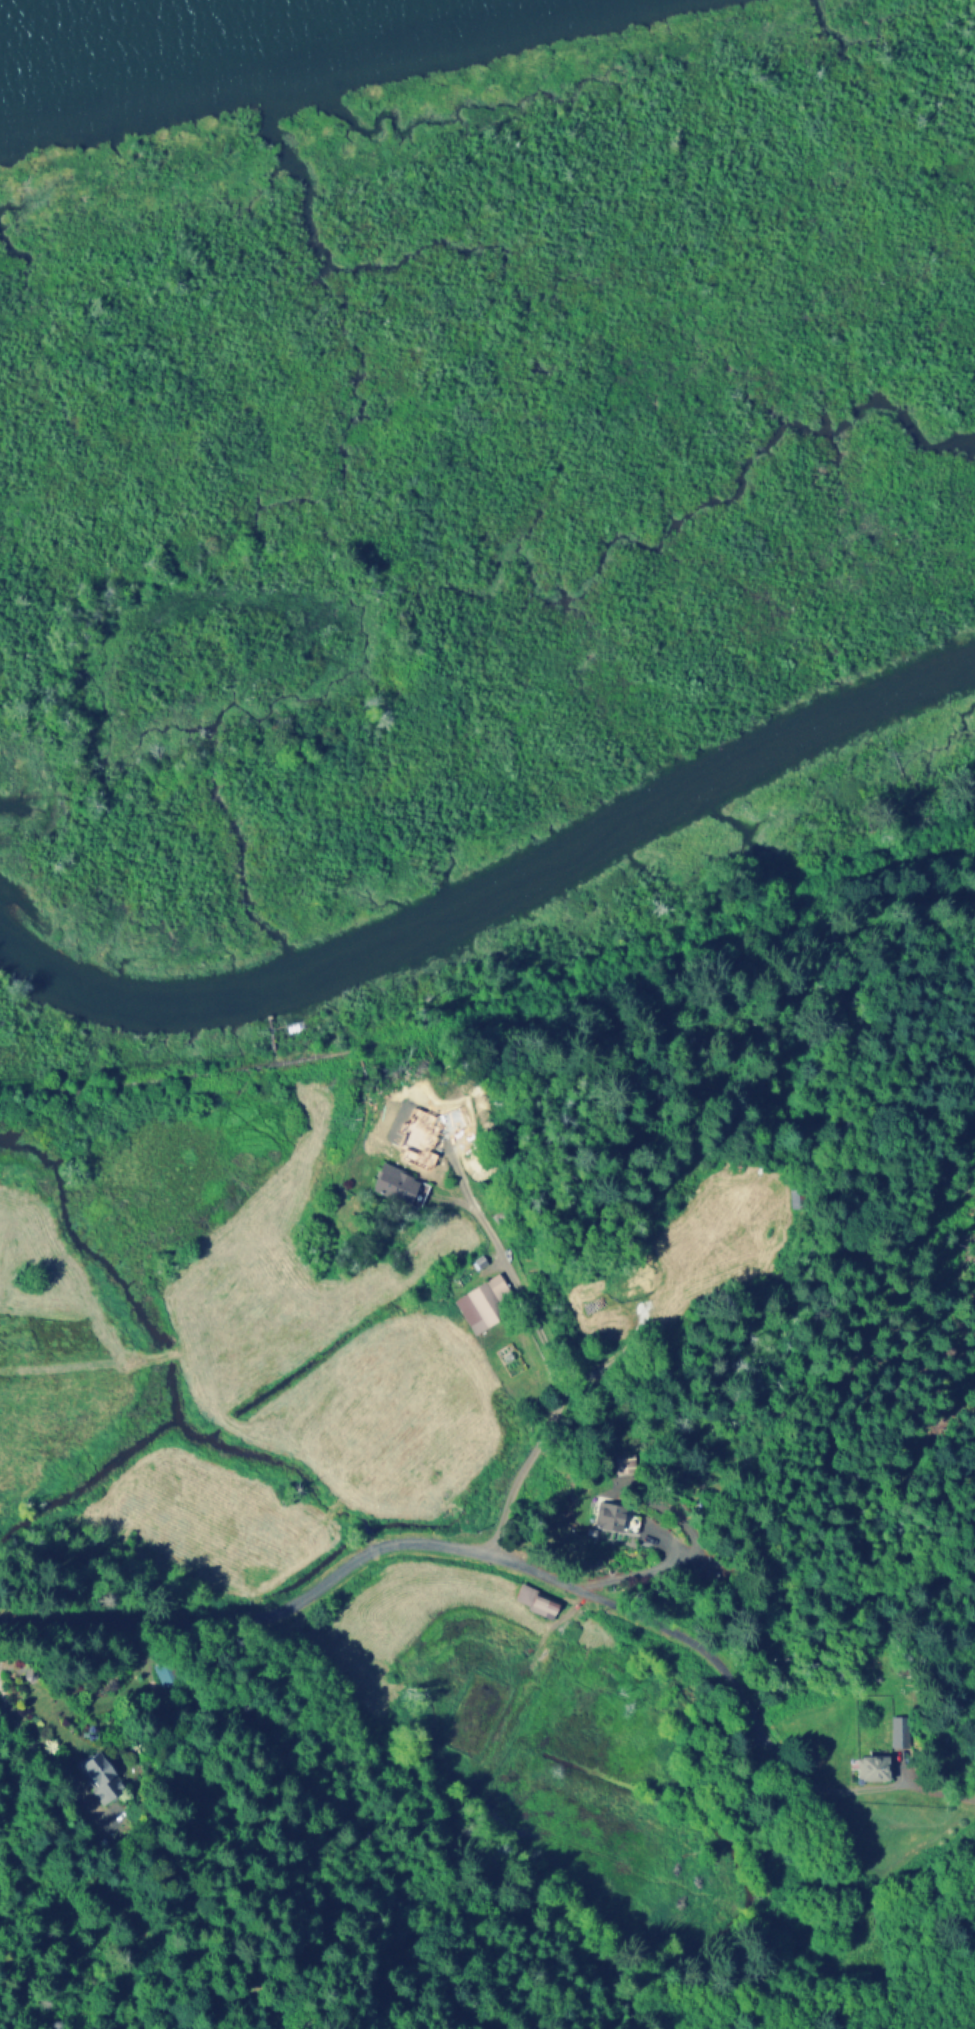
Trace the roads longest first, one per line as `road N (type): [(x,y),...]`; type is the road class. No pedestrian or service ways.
road 1 (residential): [(0,1622),(239,1629),(297,1614),(385,1552),(454,1547),(556,1580),(691,1642),(728,1670),(803,1780),(848,1795),(899,1787),(974,1799)]

